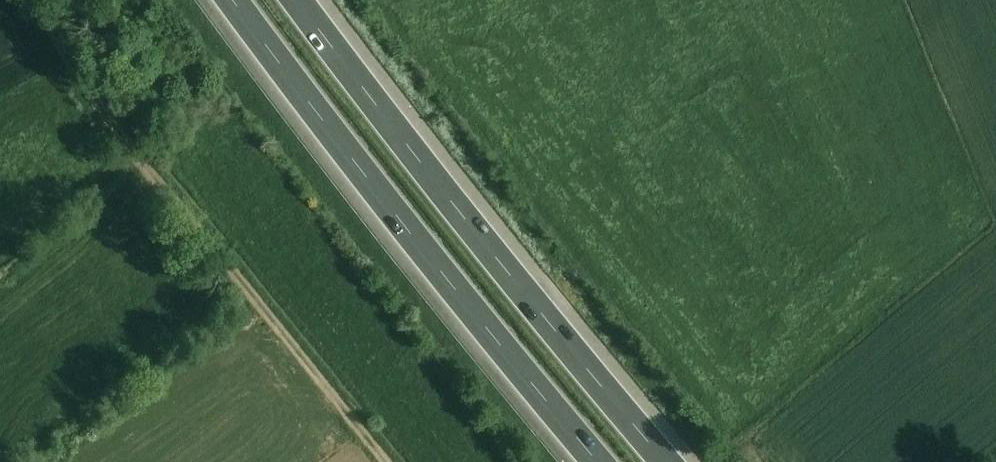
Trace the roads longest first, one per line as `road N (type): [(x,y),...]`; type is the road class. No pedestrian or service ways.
road 1 (motorway): [(679,461),(429,164),(307,0)]
road 2 (motorway): [(228,0),(389,217),(594,461)]
road 3 (track): [(388,461),(95,102),(36,0)]

